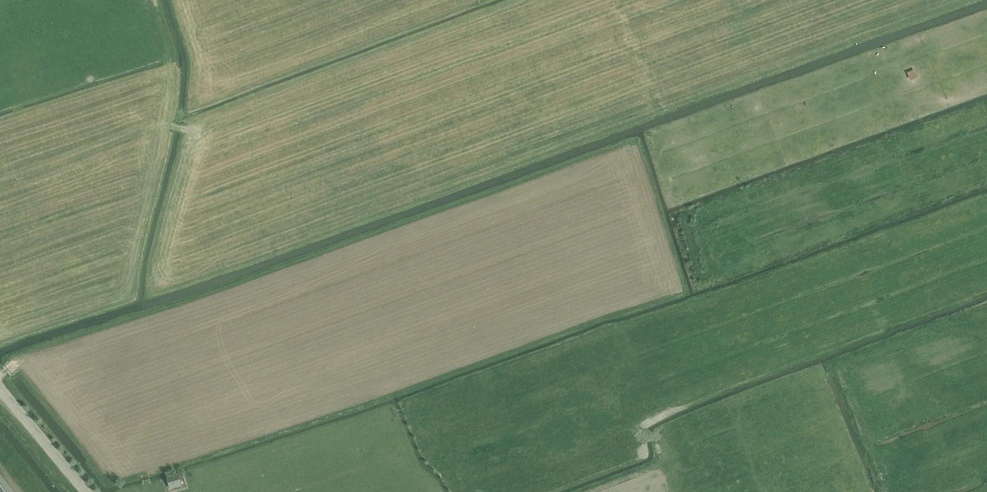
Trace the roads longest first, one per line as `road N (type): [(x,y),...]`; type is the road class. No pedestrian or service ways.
road 1 (unclassified): [(84,491),(0,390)]

